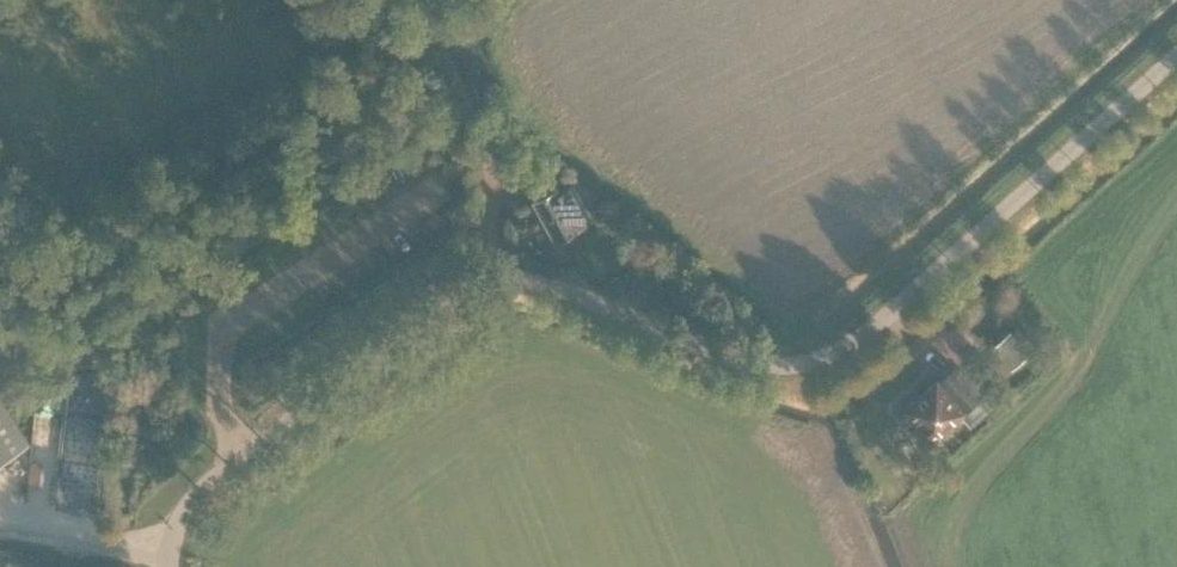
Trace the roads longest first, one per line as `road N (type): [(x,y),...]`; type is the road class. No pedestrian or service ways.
road 1 (unclassified): [(167,566),(164,552),(203,485),(469,290),(497,278),(530,279),(744,360),(784,365),(821,357),(862,333),(1176,55)]

